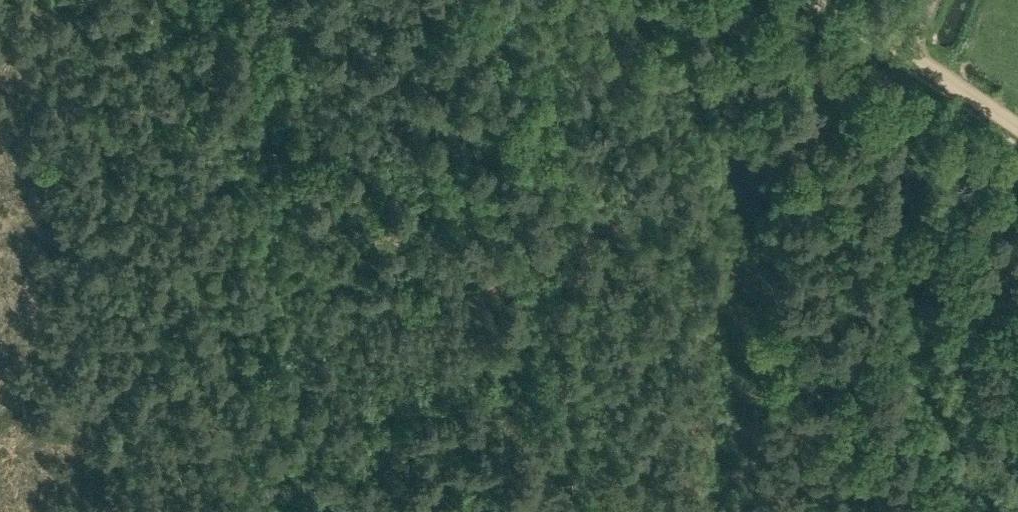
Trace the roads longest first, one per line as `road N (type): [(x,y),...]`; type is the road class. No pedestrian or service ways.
road 1 (track): [(1017,125),(832,0)]

